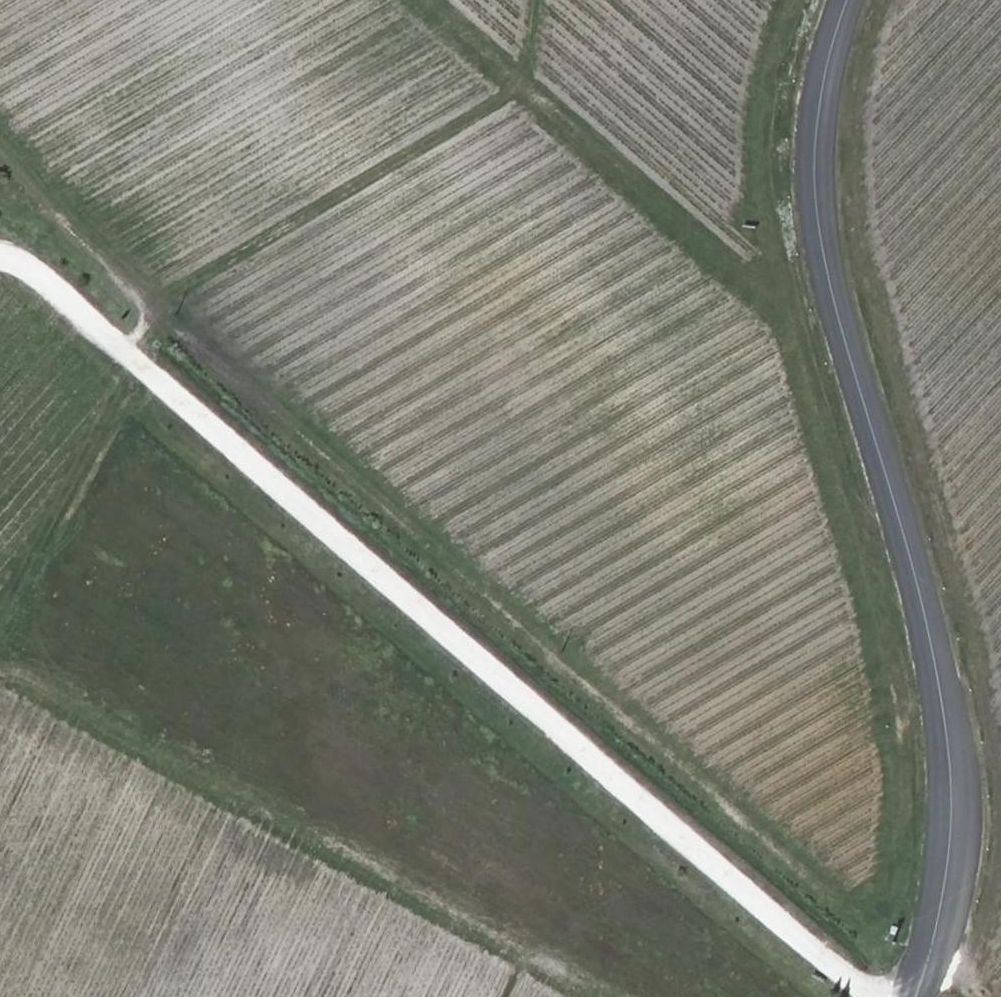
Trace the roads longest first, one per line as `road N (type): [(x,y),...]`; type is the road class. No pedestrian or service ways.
road 1 (secondary): [(916,996),(944,885),(951,786),(925,620),(845,341),(818,215),(824,80),(848,0)]
road 2 (track): [(569,996),(0,675)]

